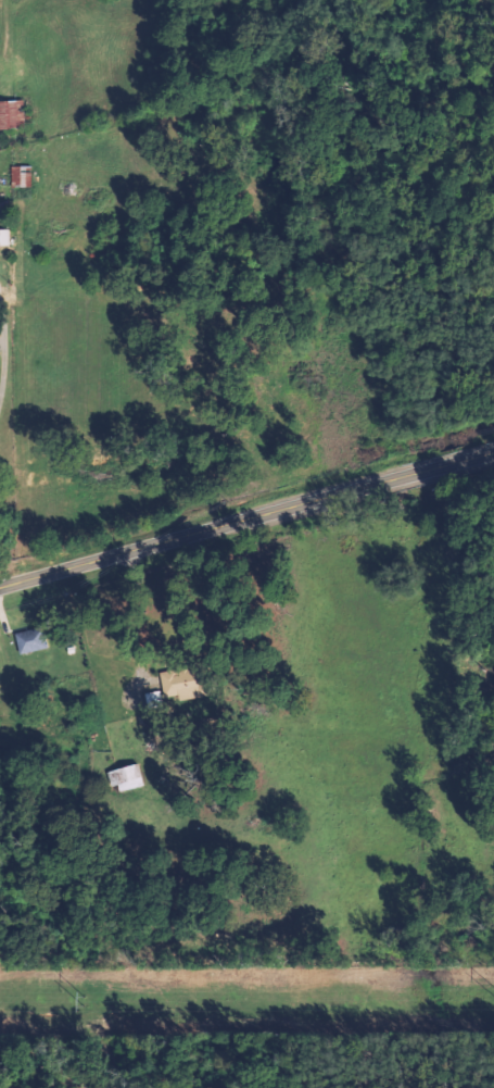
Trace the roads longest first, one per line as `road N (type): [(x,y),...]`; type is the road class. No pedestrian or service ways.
road 1 (tertiary): [(0,590),(493,453)]

